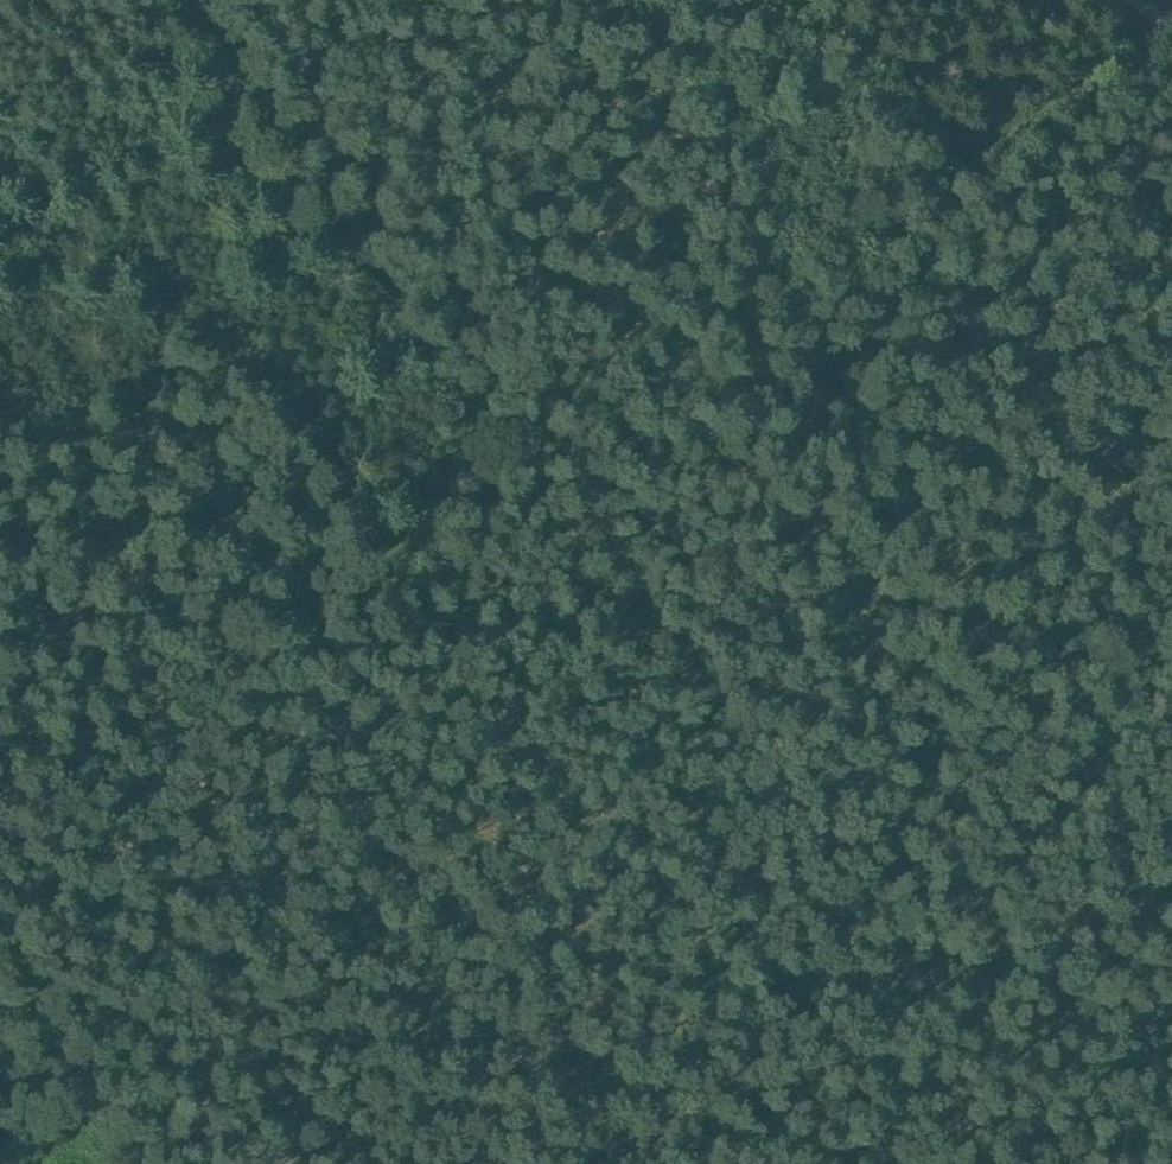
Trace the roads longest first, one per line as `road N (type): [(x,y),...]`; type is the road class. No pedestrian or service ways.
road 1 (track): [(58,770),(1127,59),(1162,28)]

